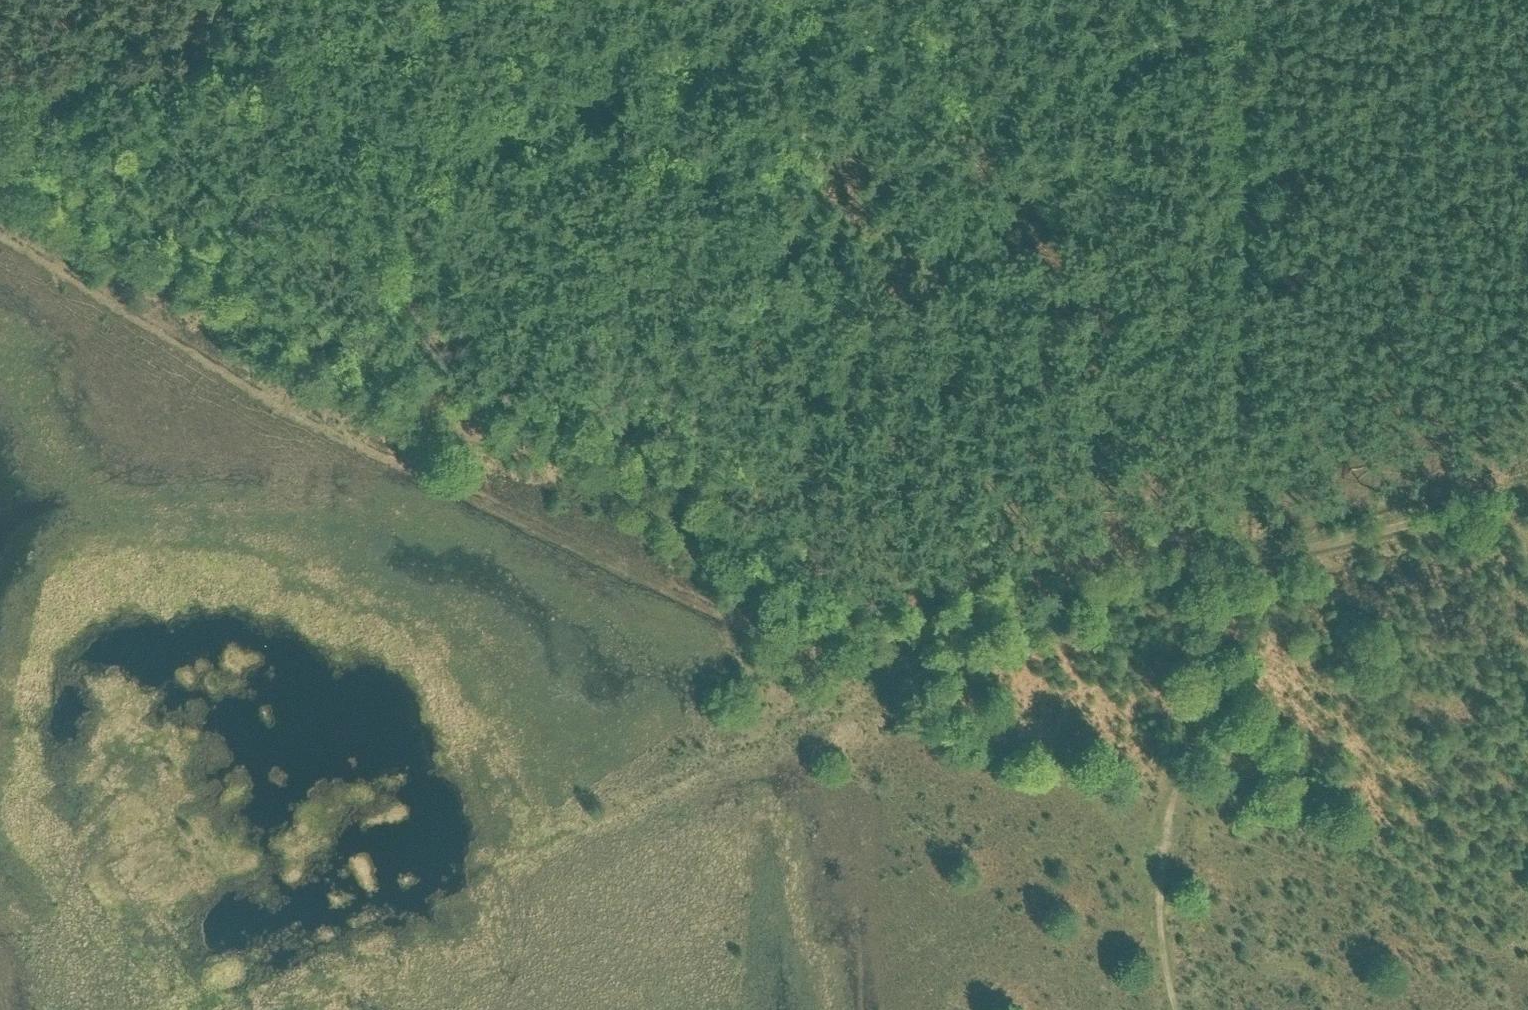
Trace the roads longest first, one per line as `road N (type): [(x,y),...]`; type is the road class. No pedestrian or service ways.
road 1 (track): [(1242,560),(1241,0)]
road 2 (track): [(1242,560),(1444,513),(1527,480)]

